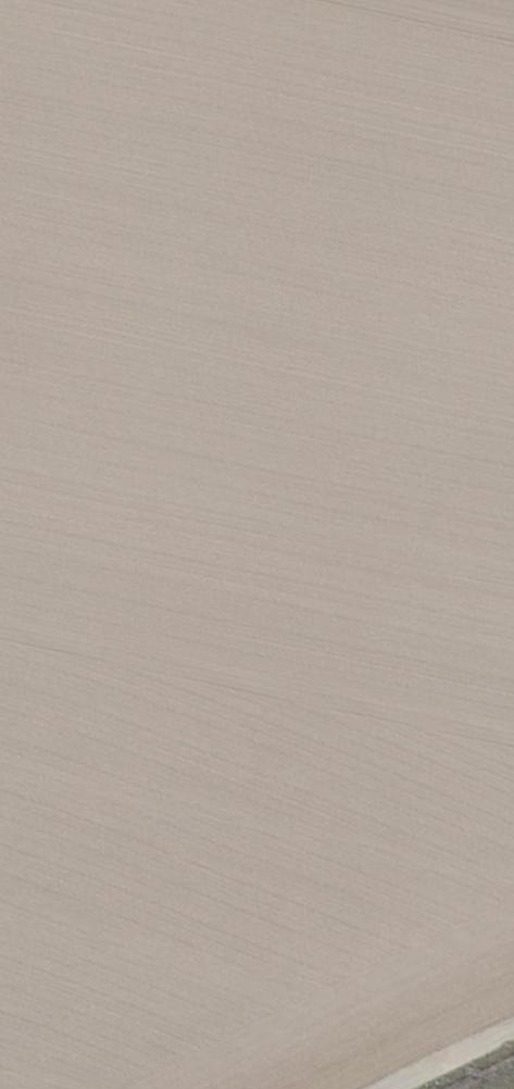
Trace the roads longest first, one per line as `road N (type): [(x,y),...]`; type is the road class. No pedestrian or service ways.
road 1 (track): [(513,1029),(388,1088)]

